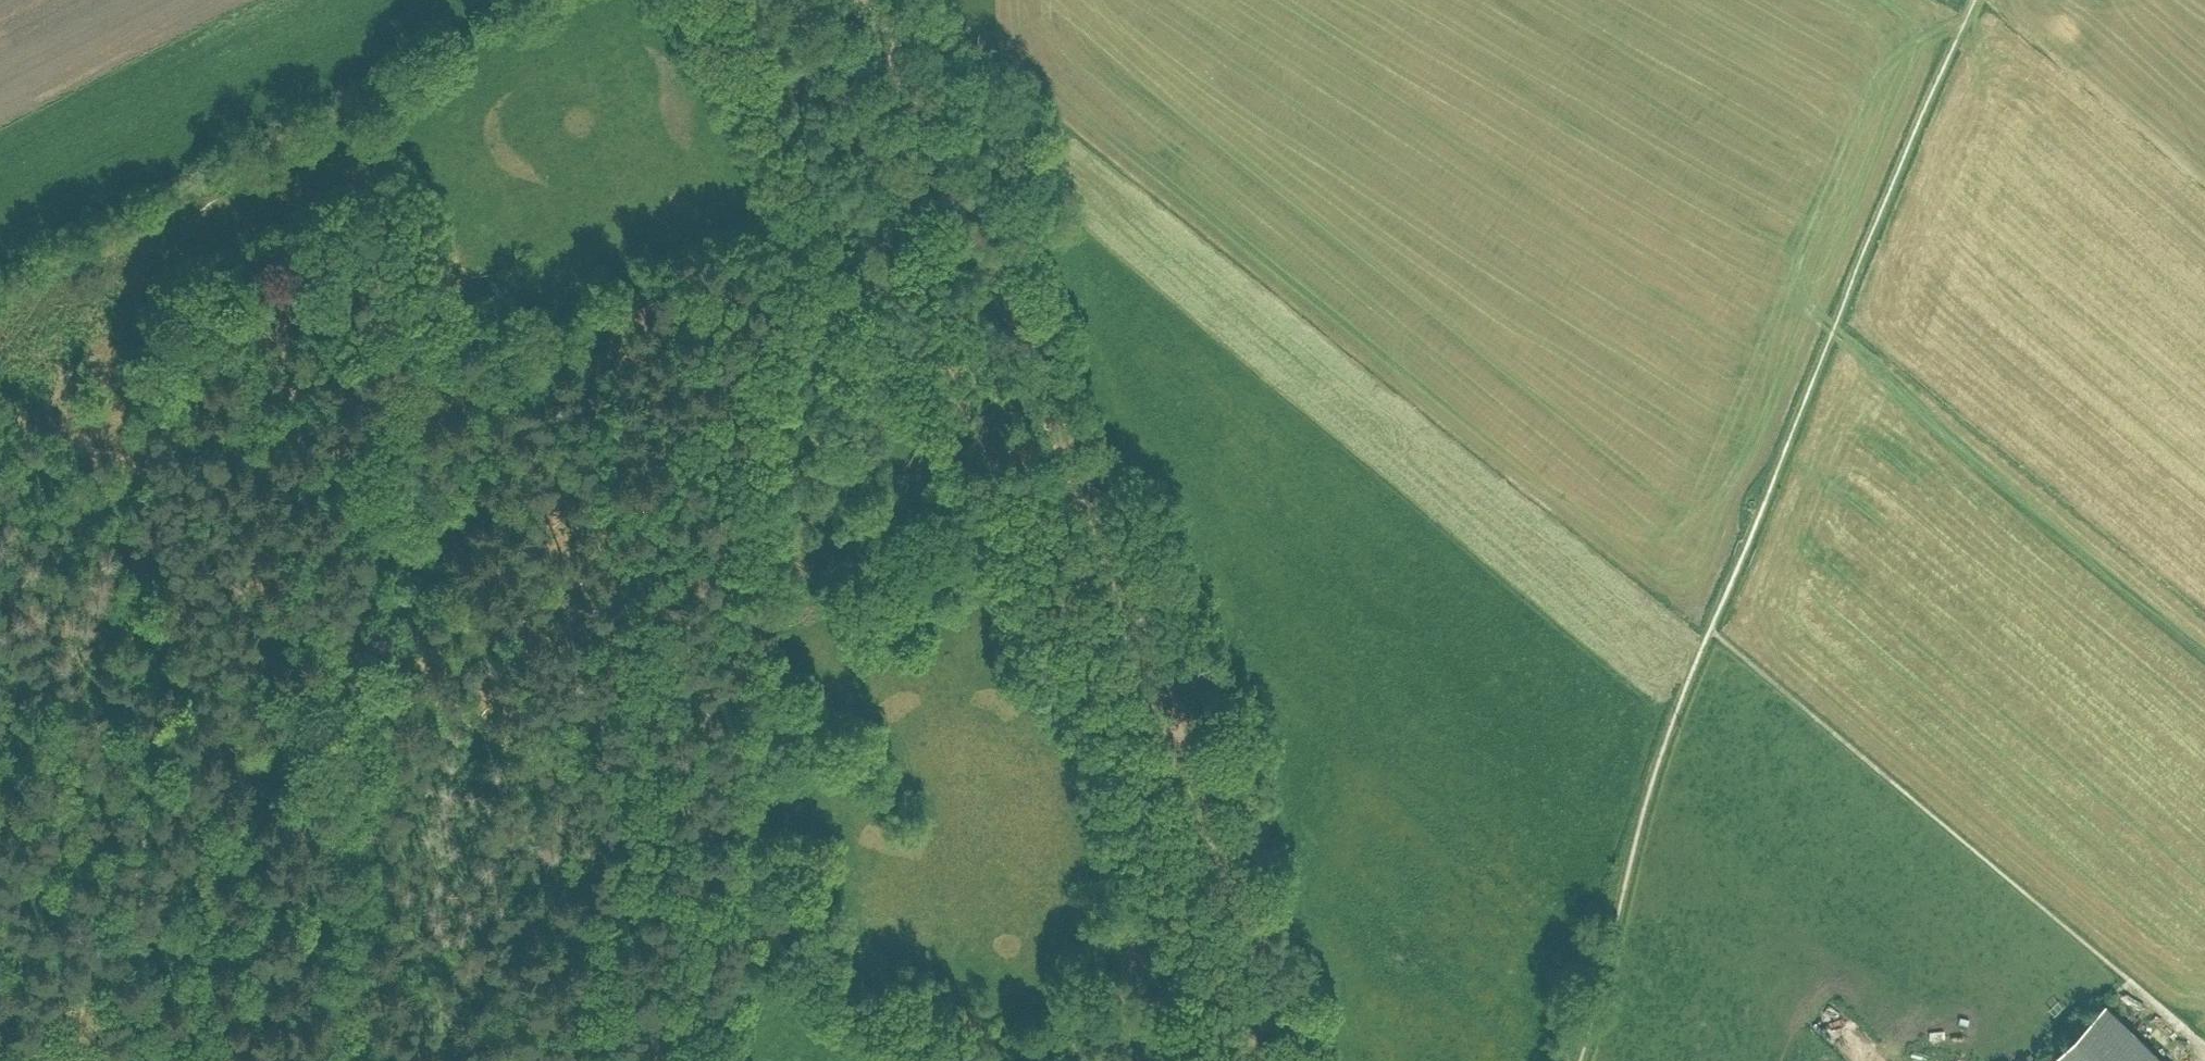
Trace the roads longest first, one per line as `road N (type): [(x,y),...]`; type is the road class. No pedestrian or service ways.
road 1 (track): [(1301,1060),(944,148),(872,0)]
road 2 (track): [(149,500),(86,1060)]

